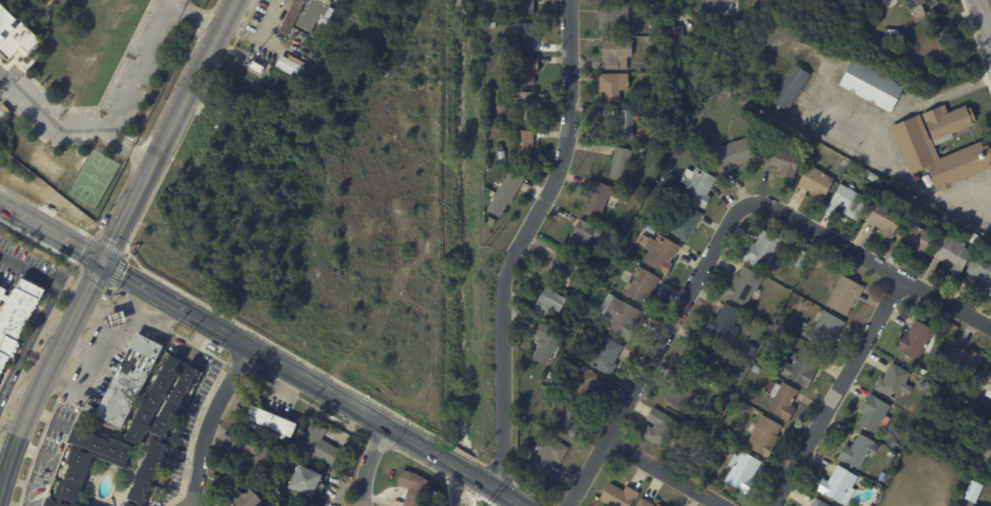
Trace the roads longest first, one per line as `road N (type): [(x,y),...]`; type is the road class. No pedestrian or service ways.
road 1 (residential): [(569,505),(734,212),(753,202),(771,204),(990,323)]
road 2 (residential): [(496,487),(507,269),(557,180),(567,144),(570,0)]
road 3 (secondary): [(456,464),(103,259)]
road 4 (secondary): [(91,281),(234,0)]
road 5 (residential): [(773,505),(900,279)]
road 6 (residential): [(192,505),(210,425),(250,346)]
road 7 (residential): [(609,442),(723,505)]

